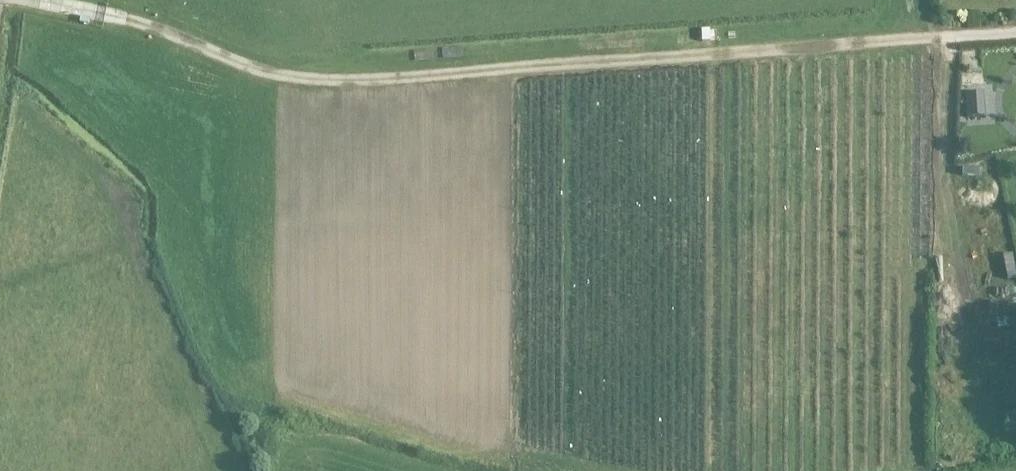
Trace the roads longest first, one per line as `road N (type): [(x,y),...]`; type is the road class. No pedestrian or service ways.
road 1 (track): [(19,0),(161,30),(282,77),(345,82),(1015,34)]

